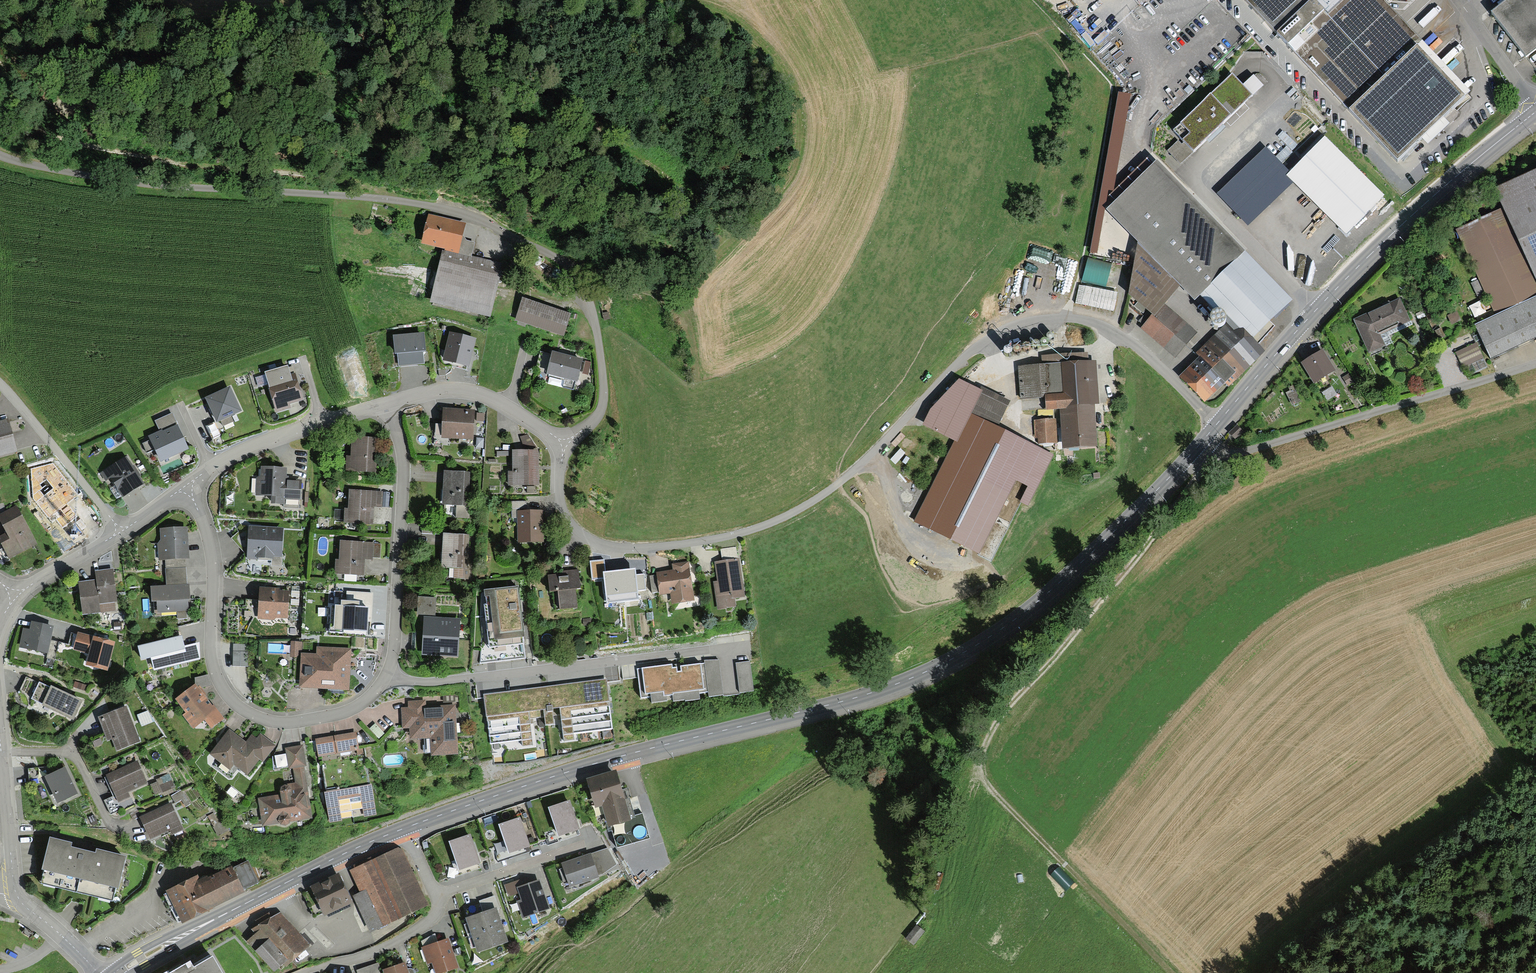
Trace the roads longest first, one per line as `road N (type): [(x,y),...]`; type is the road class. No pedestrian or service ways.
road 1 (secondary): [(401,830),(580,768),(864,695),(927,672),(1035,604),(1199,445)]
road 2 (residential): [(567,445),(562,504),(591,541),(632,549),(755,529),(843,479),(988,337),(1041,318),(1072,319),(1136,346),(1218,423)]
road 3 (unclassified): [(0,155),(128,180),(371,197),(476,215),(551,256),(586,296),(603,403),(567,445)]
road 4 (track): [(1218,454),(985,742),(982,776),(1012,814),(1168,972)]
road 5 (secondary): [(1218,423),(1348,277),(1527,119)]
road 6 (residential): [(186,486),(209,545),(215,671),(237,706),(275,721),(322,718),(366,701),(387,674)]
road 7 (residential): [(387,674),(439,682),(750,645)]
road 8 (residential): [(1535,364),(1245,451),(1199,445)]
road 9 (secondary): [(119,972),(401,830)]
road 10 (residential): [(387,674),(395,645),(403,465),(388,402)]
road 11 (unclassified): [(388,402),(251,445),(186,486)]
road 12 (unclassified): [(567,445),(476,391),(441,389),(388,402)]
road 13 (residential): [(0,386),(121,532)]
road 14 (residential): [(594,840),(434,896)]
road 15 (residential): [(311,972),(411,933),(427,922),(434,896)]
road 16 (residential): [(110,823),(75,756),(1,753)]
road 17 (unclassified): [(1,753),(16,894)]
road 18 (unclassified): [(1527,119),(1463,0)]
road 19 (unclassified): [(121,532),(17,597)]

